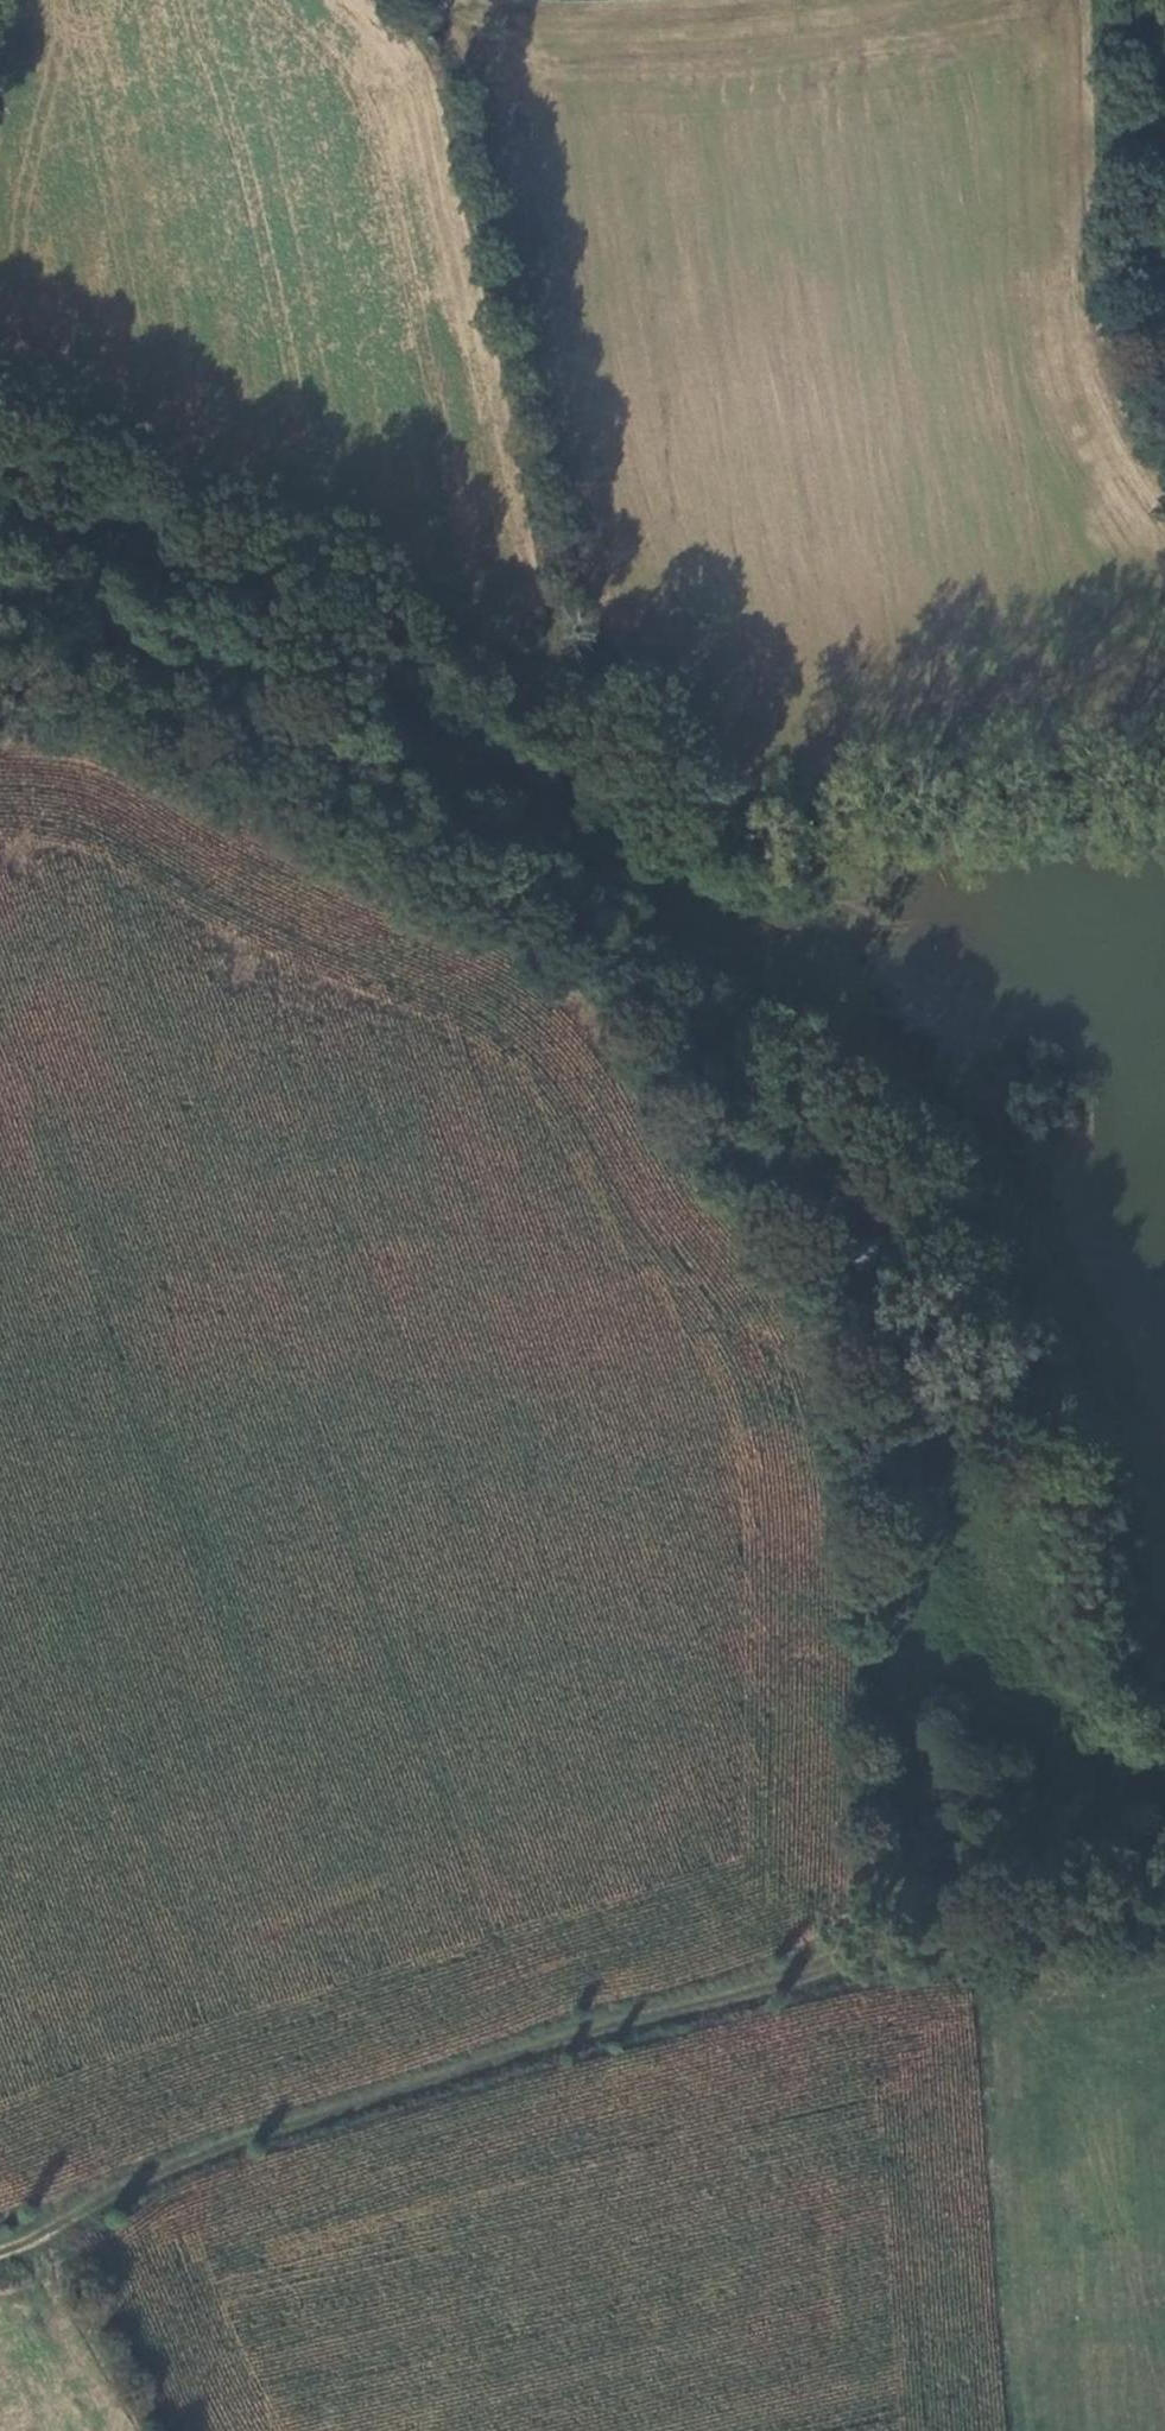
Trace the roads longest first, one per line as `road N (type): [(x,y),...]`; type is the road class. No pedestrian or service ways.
road 1 (track): [(0,2234),(905,1910)]

